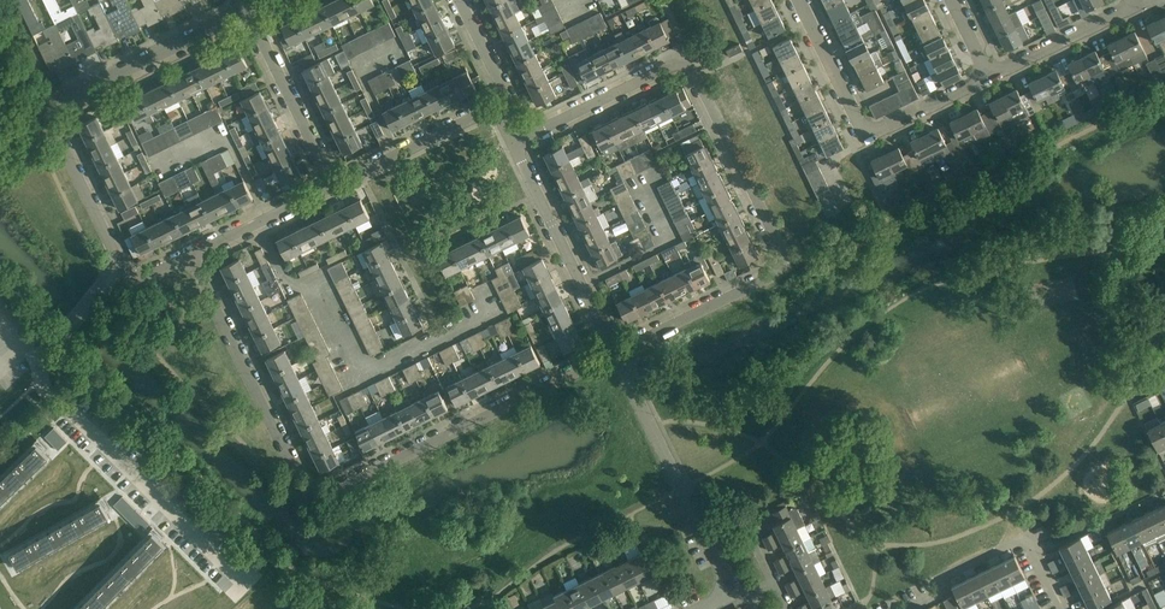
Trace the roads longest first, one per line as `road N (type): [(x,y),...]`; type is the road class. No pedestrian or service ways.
road 1 (residential): [(241,581),(44,376),(51,345),(118,264)]
road 2 (residential): [(615,353),(778,272),(783,258),(697,76),(683,65)]
road 3 (residential): [(118,264),(51,124),(58,99),(247,8)]
road 4 (residential): [(311,494),(330,494),(615,353)]
road 5 (residential): [(311,494),(297,482),(192,257)]
road 6 (unclassified): [(615,353),(723,567),(723,592)]
road 7 (unclassified): [(615,353),(515,139)]
road 8 (residential): [(908,608),(936,595),(946,577),(1026,537),(1062,608)]
road 9 (residential): [(333,186),(247,8)]
road 10 (residential): [(333,186),(506,104)]
road 11 (residential): [(515,139),(683,65)]
road 12 (residential): [(987,78),(1135,5)]
road 13 (residential): [(192,257),(333,186)]
road 14 (residential): [(867,137),(801,0)]
road 15 (residential): [(867,137),(987,78)]

